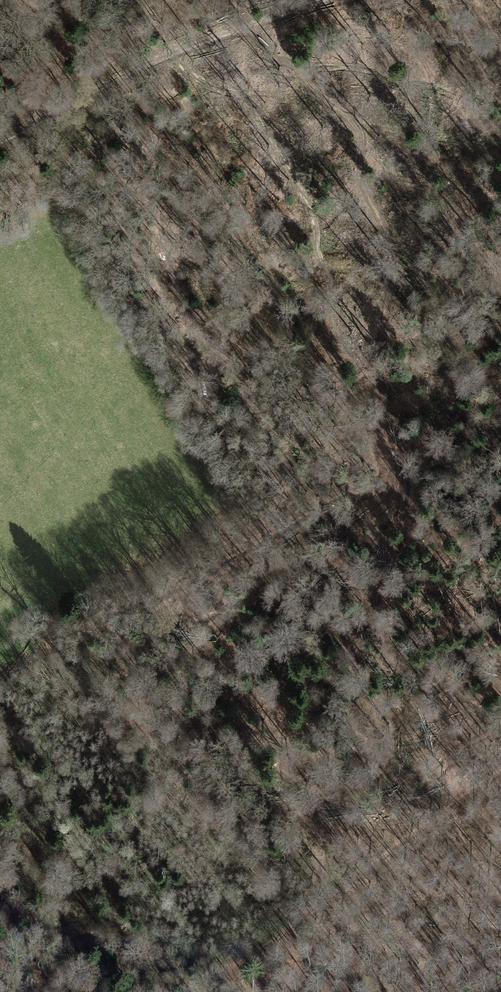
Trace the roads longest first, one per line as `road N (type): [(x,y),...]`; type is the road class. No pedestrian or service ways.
road 1 (track): [(273,15),(273,39),(284,58),(362,132),(389,264),(385,371),(408,454),(406,498),(375,607),(395,652),(428,694),(451,810)]
road 2 (track): [(500,777),(329,901),(224,991)]
road 3 (track): [(311,0),(117,74),(0,137)]
road 4 (track): [(146,991),(92,941),(0,805)]
road 5 (track): [(447,0),(471,134),(500,209)]

